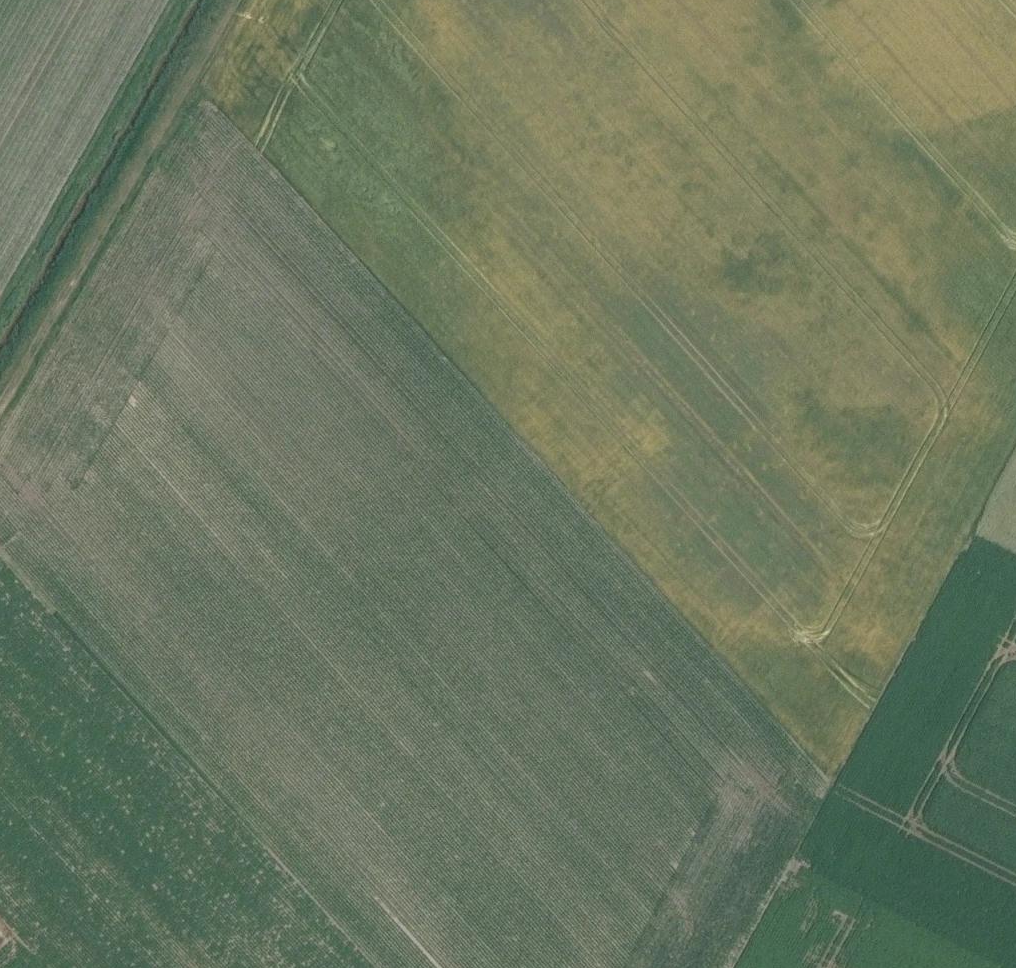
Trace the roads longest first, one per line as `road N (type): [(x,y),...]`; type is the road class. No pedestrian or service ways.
road 1 (track): [(0,361),(207,0)]

